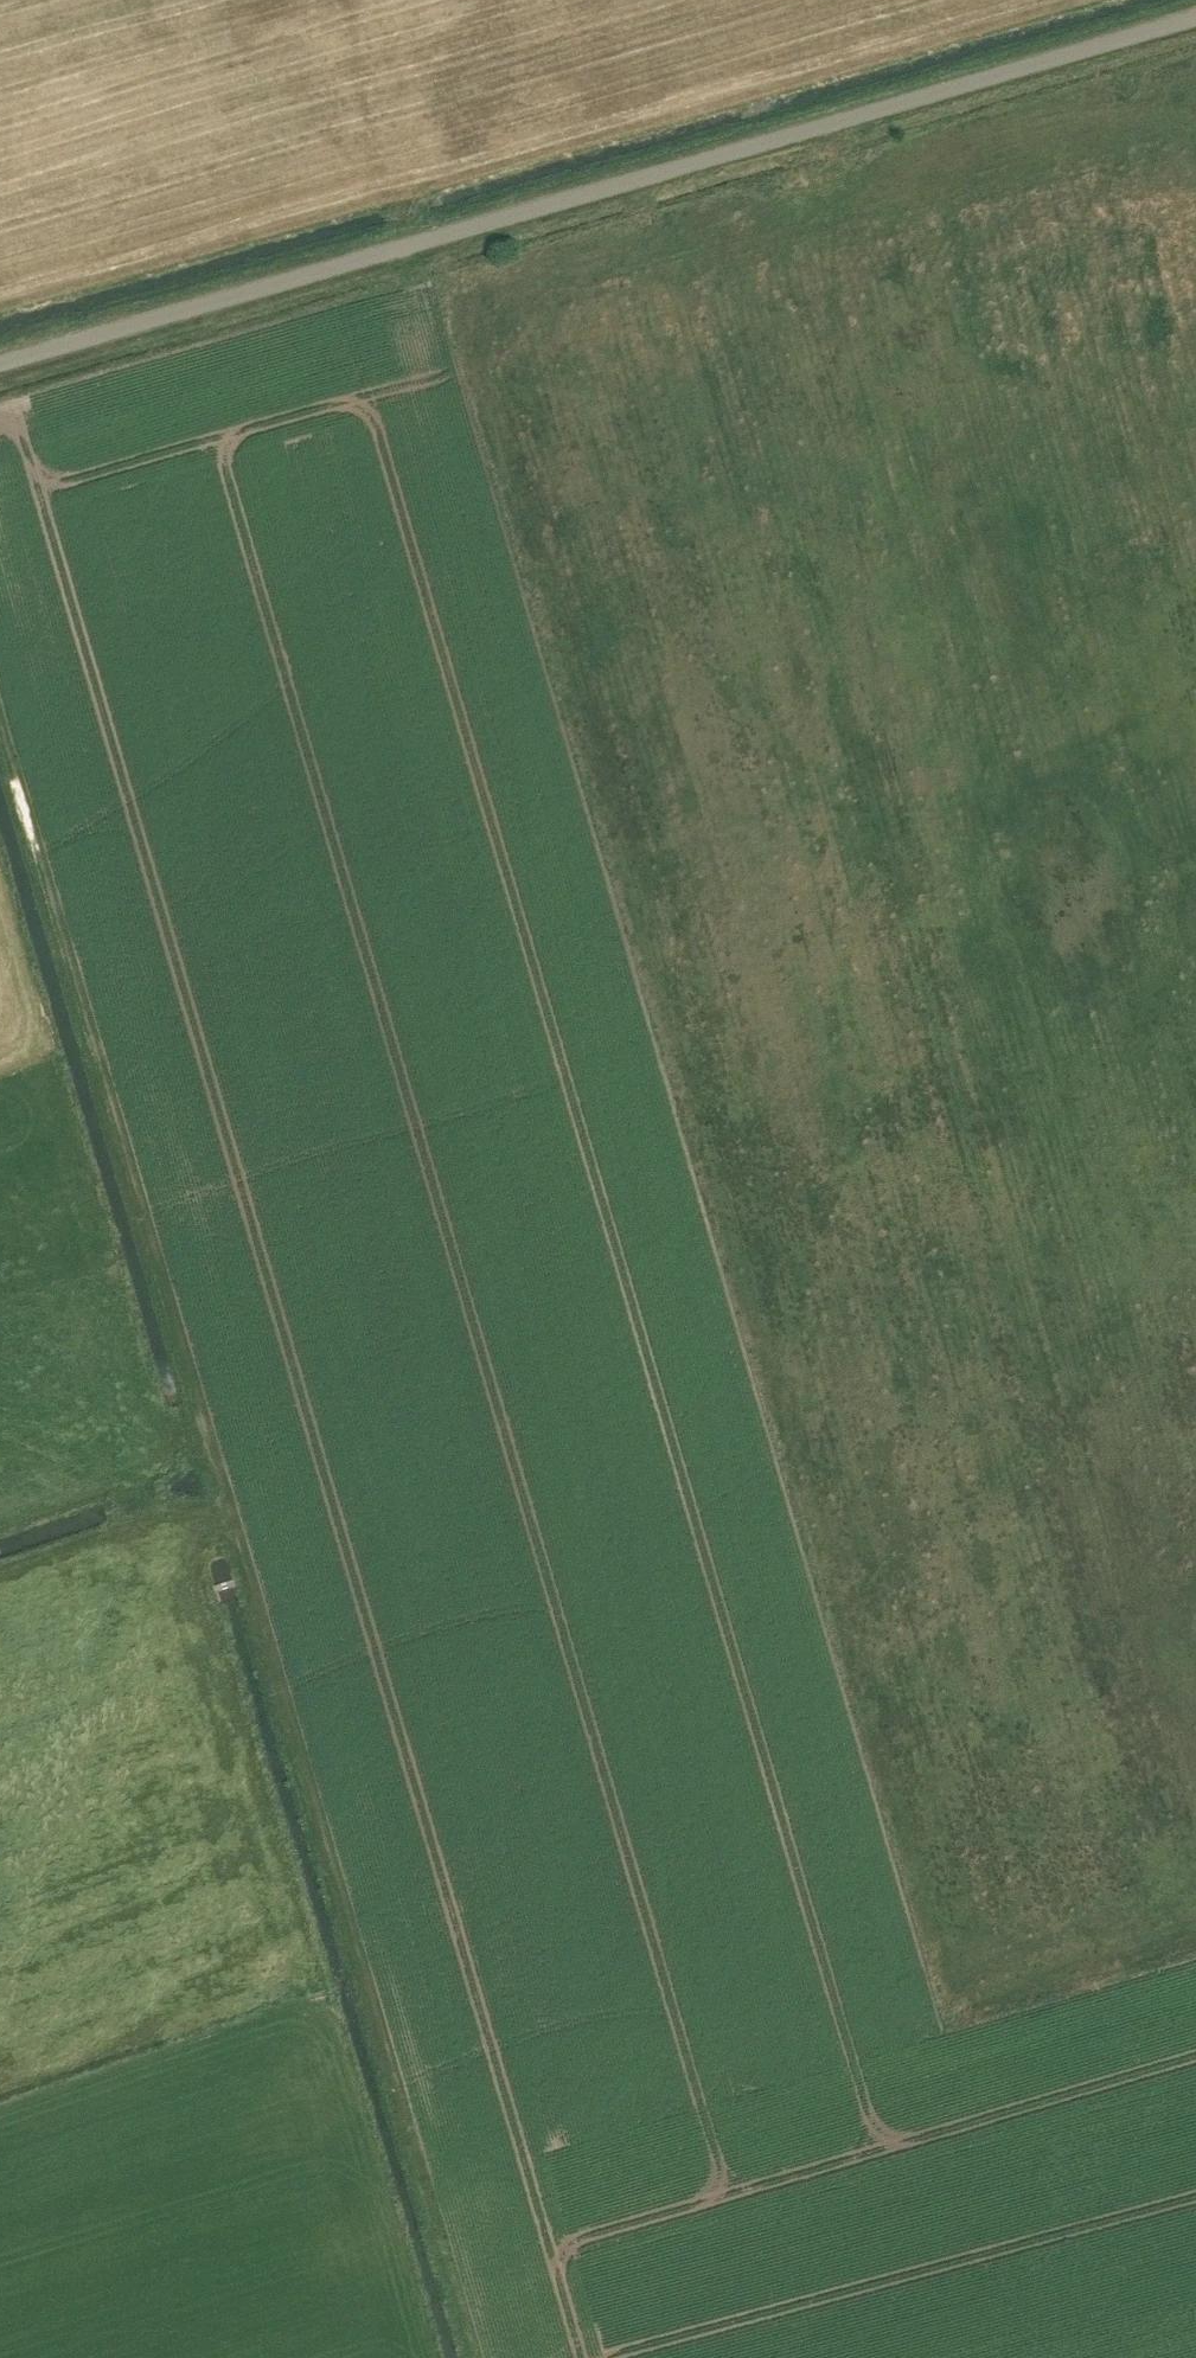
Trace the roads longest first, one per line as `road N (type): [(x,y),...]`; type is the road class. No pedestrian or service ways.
road 1 (unclassified): [(0,357),(1195,14)]

